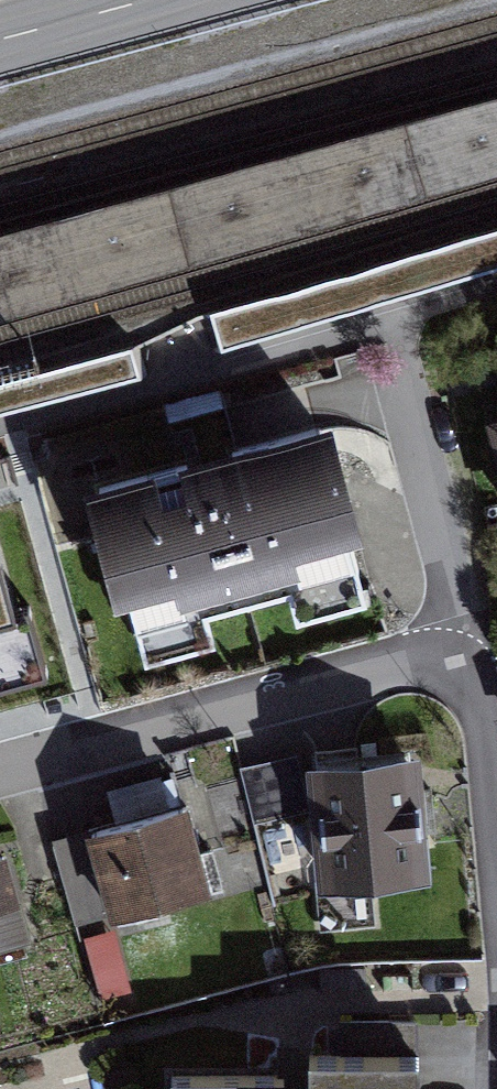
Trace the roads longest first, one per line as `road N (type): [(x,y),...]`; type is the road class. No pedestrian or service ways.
road 1 (residential): [(0,773),(417,661),(474,666),(496,818)]
road 2 (primary): [(0,39),(147,0)]

